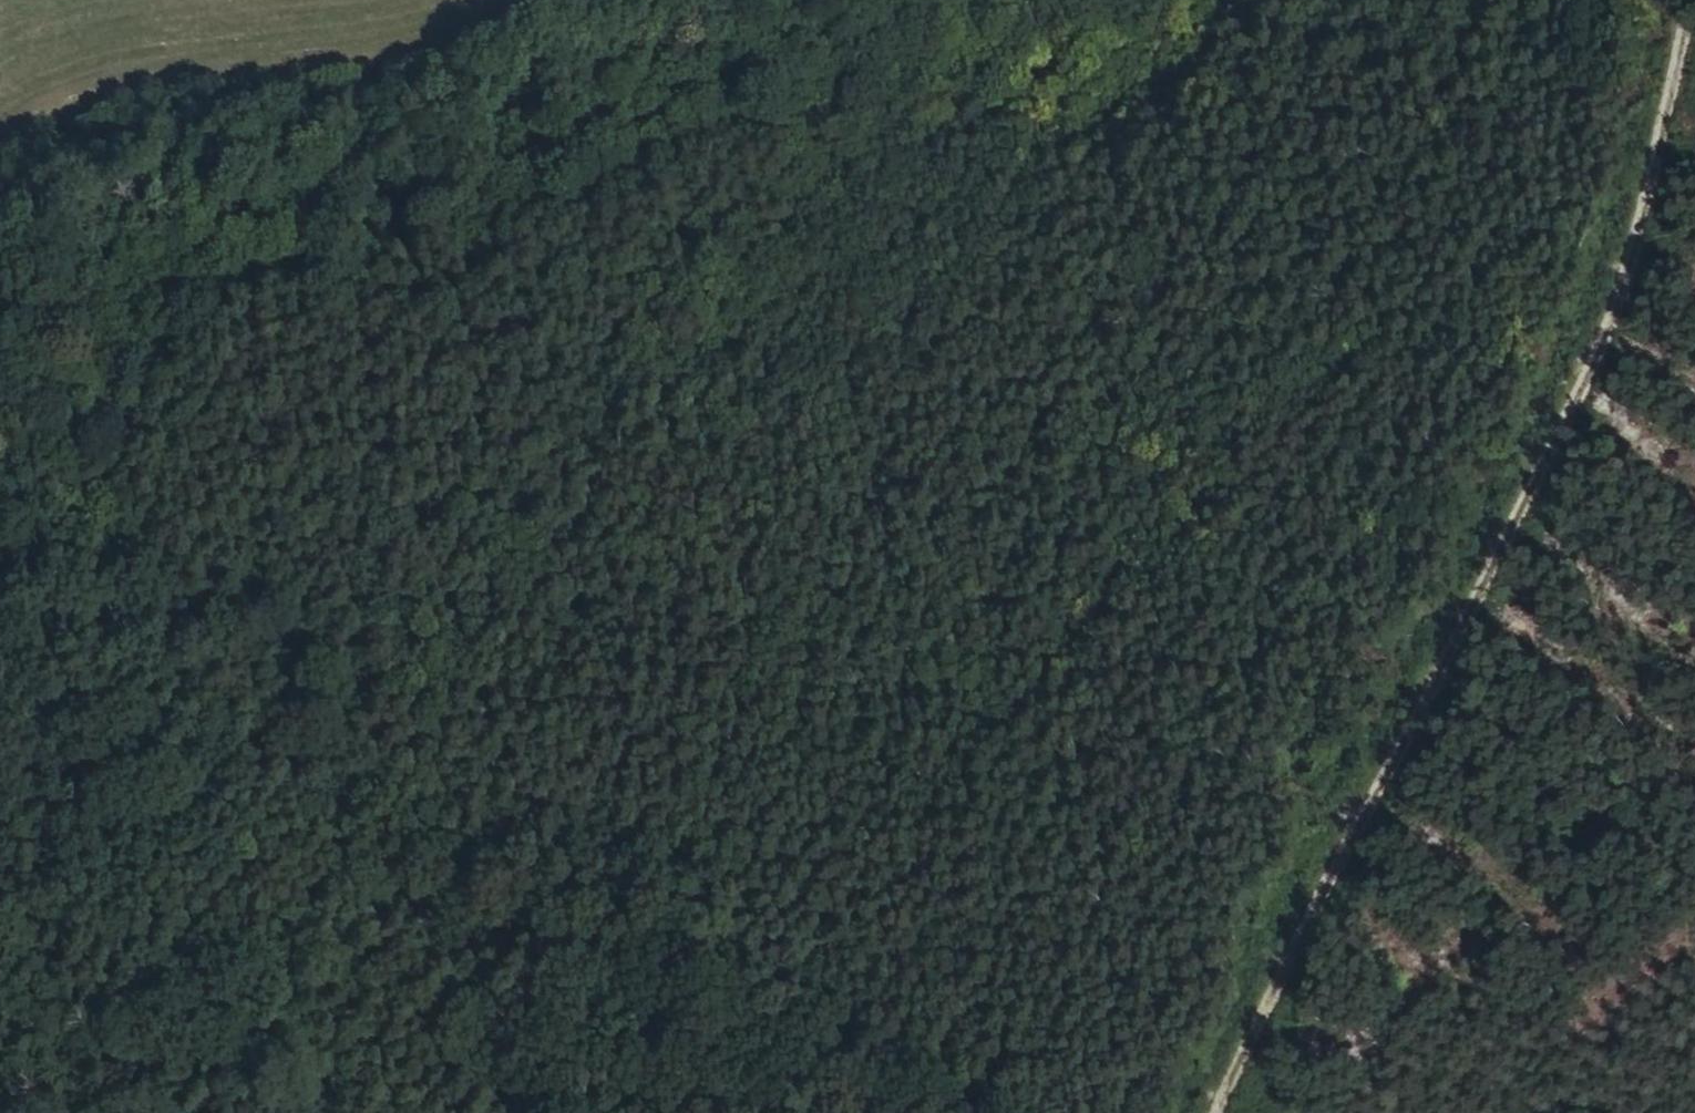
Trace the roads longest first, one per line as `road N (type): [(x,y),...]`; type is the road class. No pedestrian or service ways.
road 1 (track): [(1227,1112),(1280,977),(1541,479),(1627,283),(1693,0)]
road 2 (track): [(0,367),(104,313),(200,281),(332,273),(465,226),(566,202),(606,210),(1002,0)]

